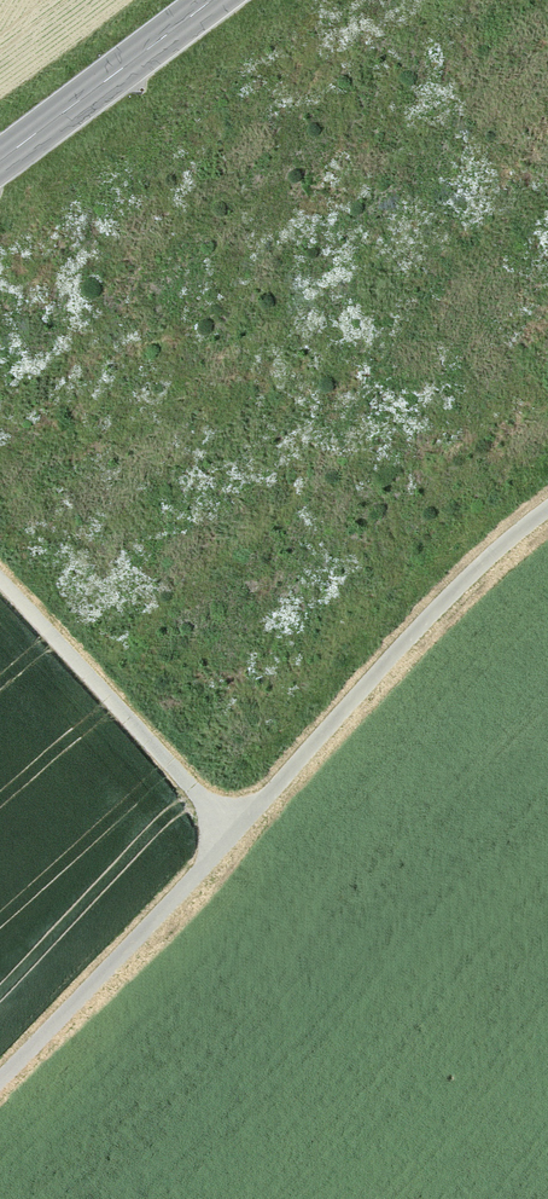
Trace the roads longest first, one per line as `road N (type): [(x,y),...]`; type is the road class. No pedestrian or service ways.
road 1 (track): [(547,512),(504,544),(0,1087)]
road 2 (track): [(236,832),(0,577)]
road 3 (secondary): [(212,0),(0,161)]

